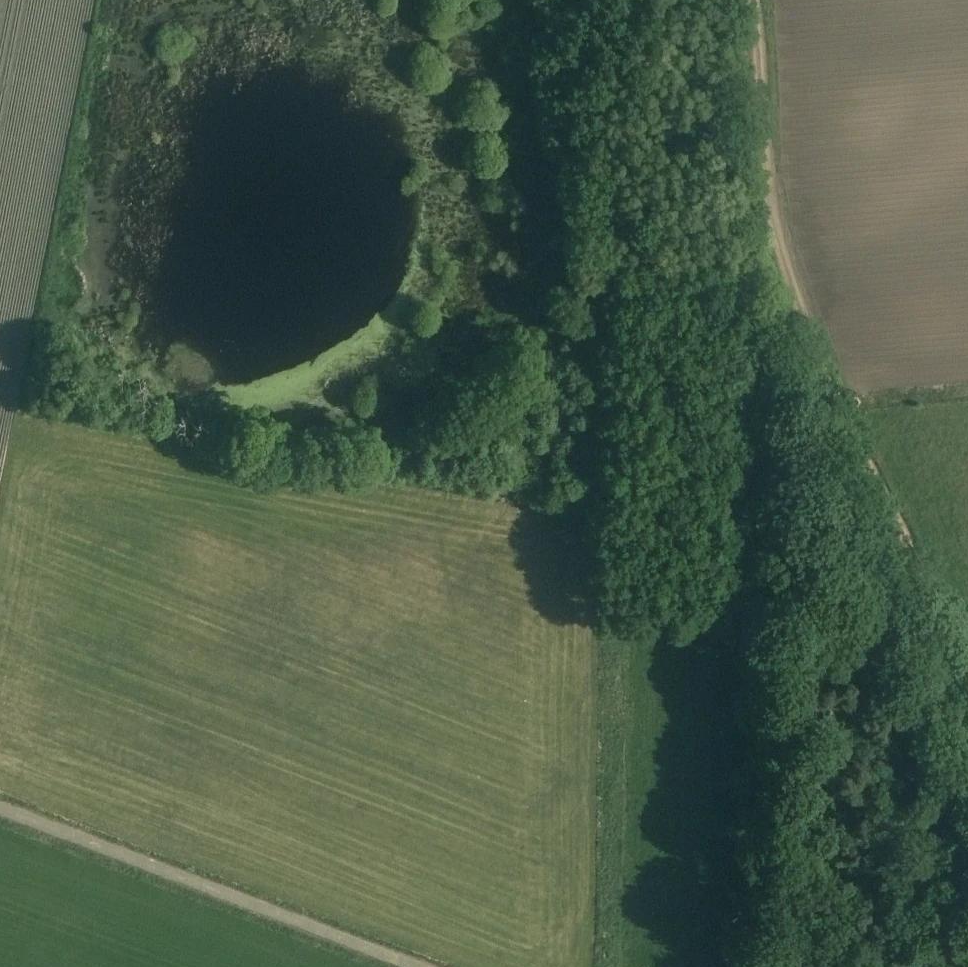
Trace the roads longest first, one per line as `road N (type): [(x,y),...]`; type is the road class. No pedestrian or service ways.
road 1 (track): [(749,0),(767,245),(836,414),(967,673)]
road 2 (unclassified): [(416,966),(0,809)]

